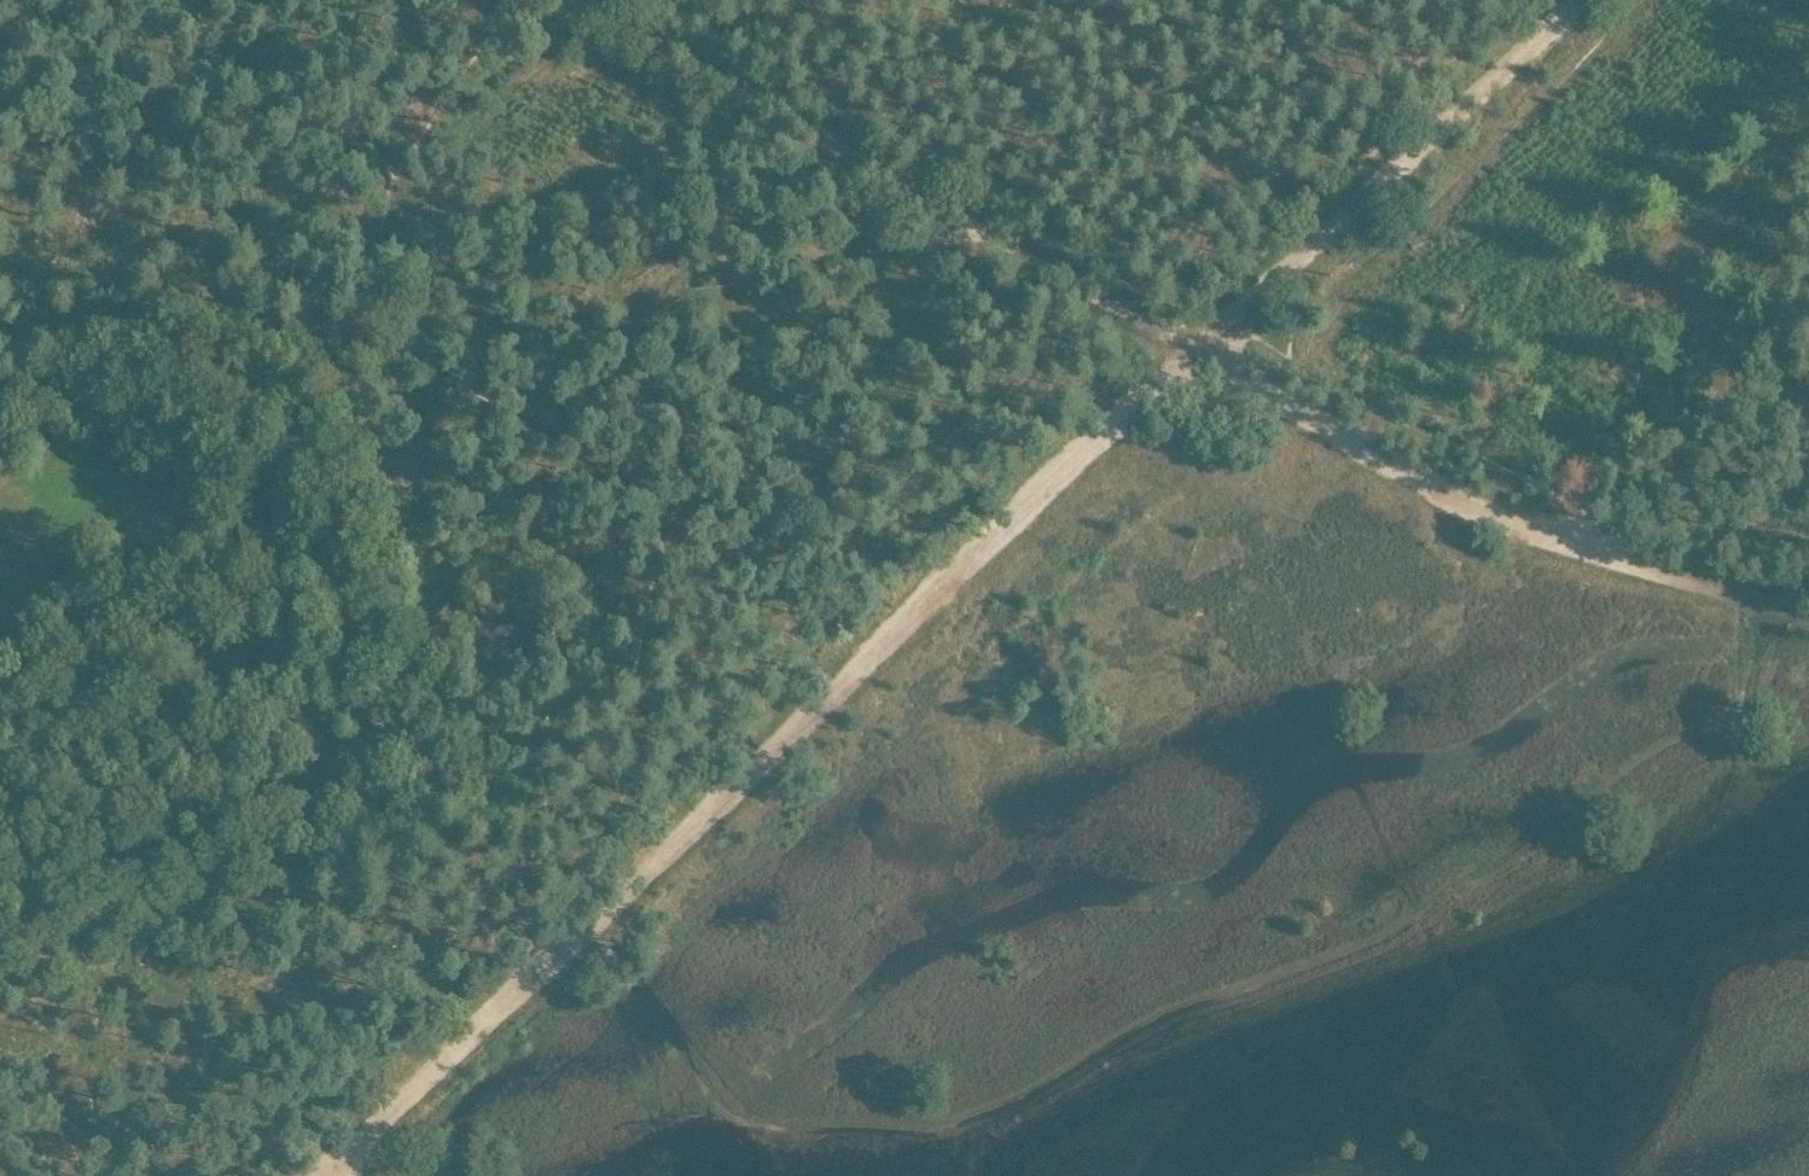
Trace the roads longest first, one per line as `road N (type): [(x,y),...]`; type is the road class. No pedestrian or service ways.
road 1 (track): [(1199,356),(589,919)]
road 2 (track): [(551,0),(917,189),(1199,356)]
road 3 (track): [(1199,356),(1527,535),(1808,618)]
road 4 (track): [(1589,0),(1199,356)]
road 5 (track): [(589,919),(317,1175)]

